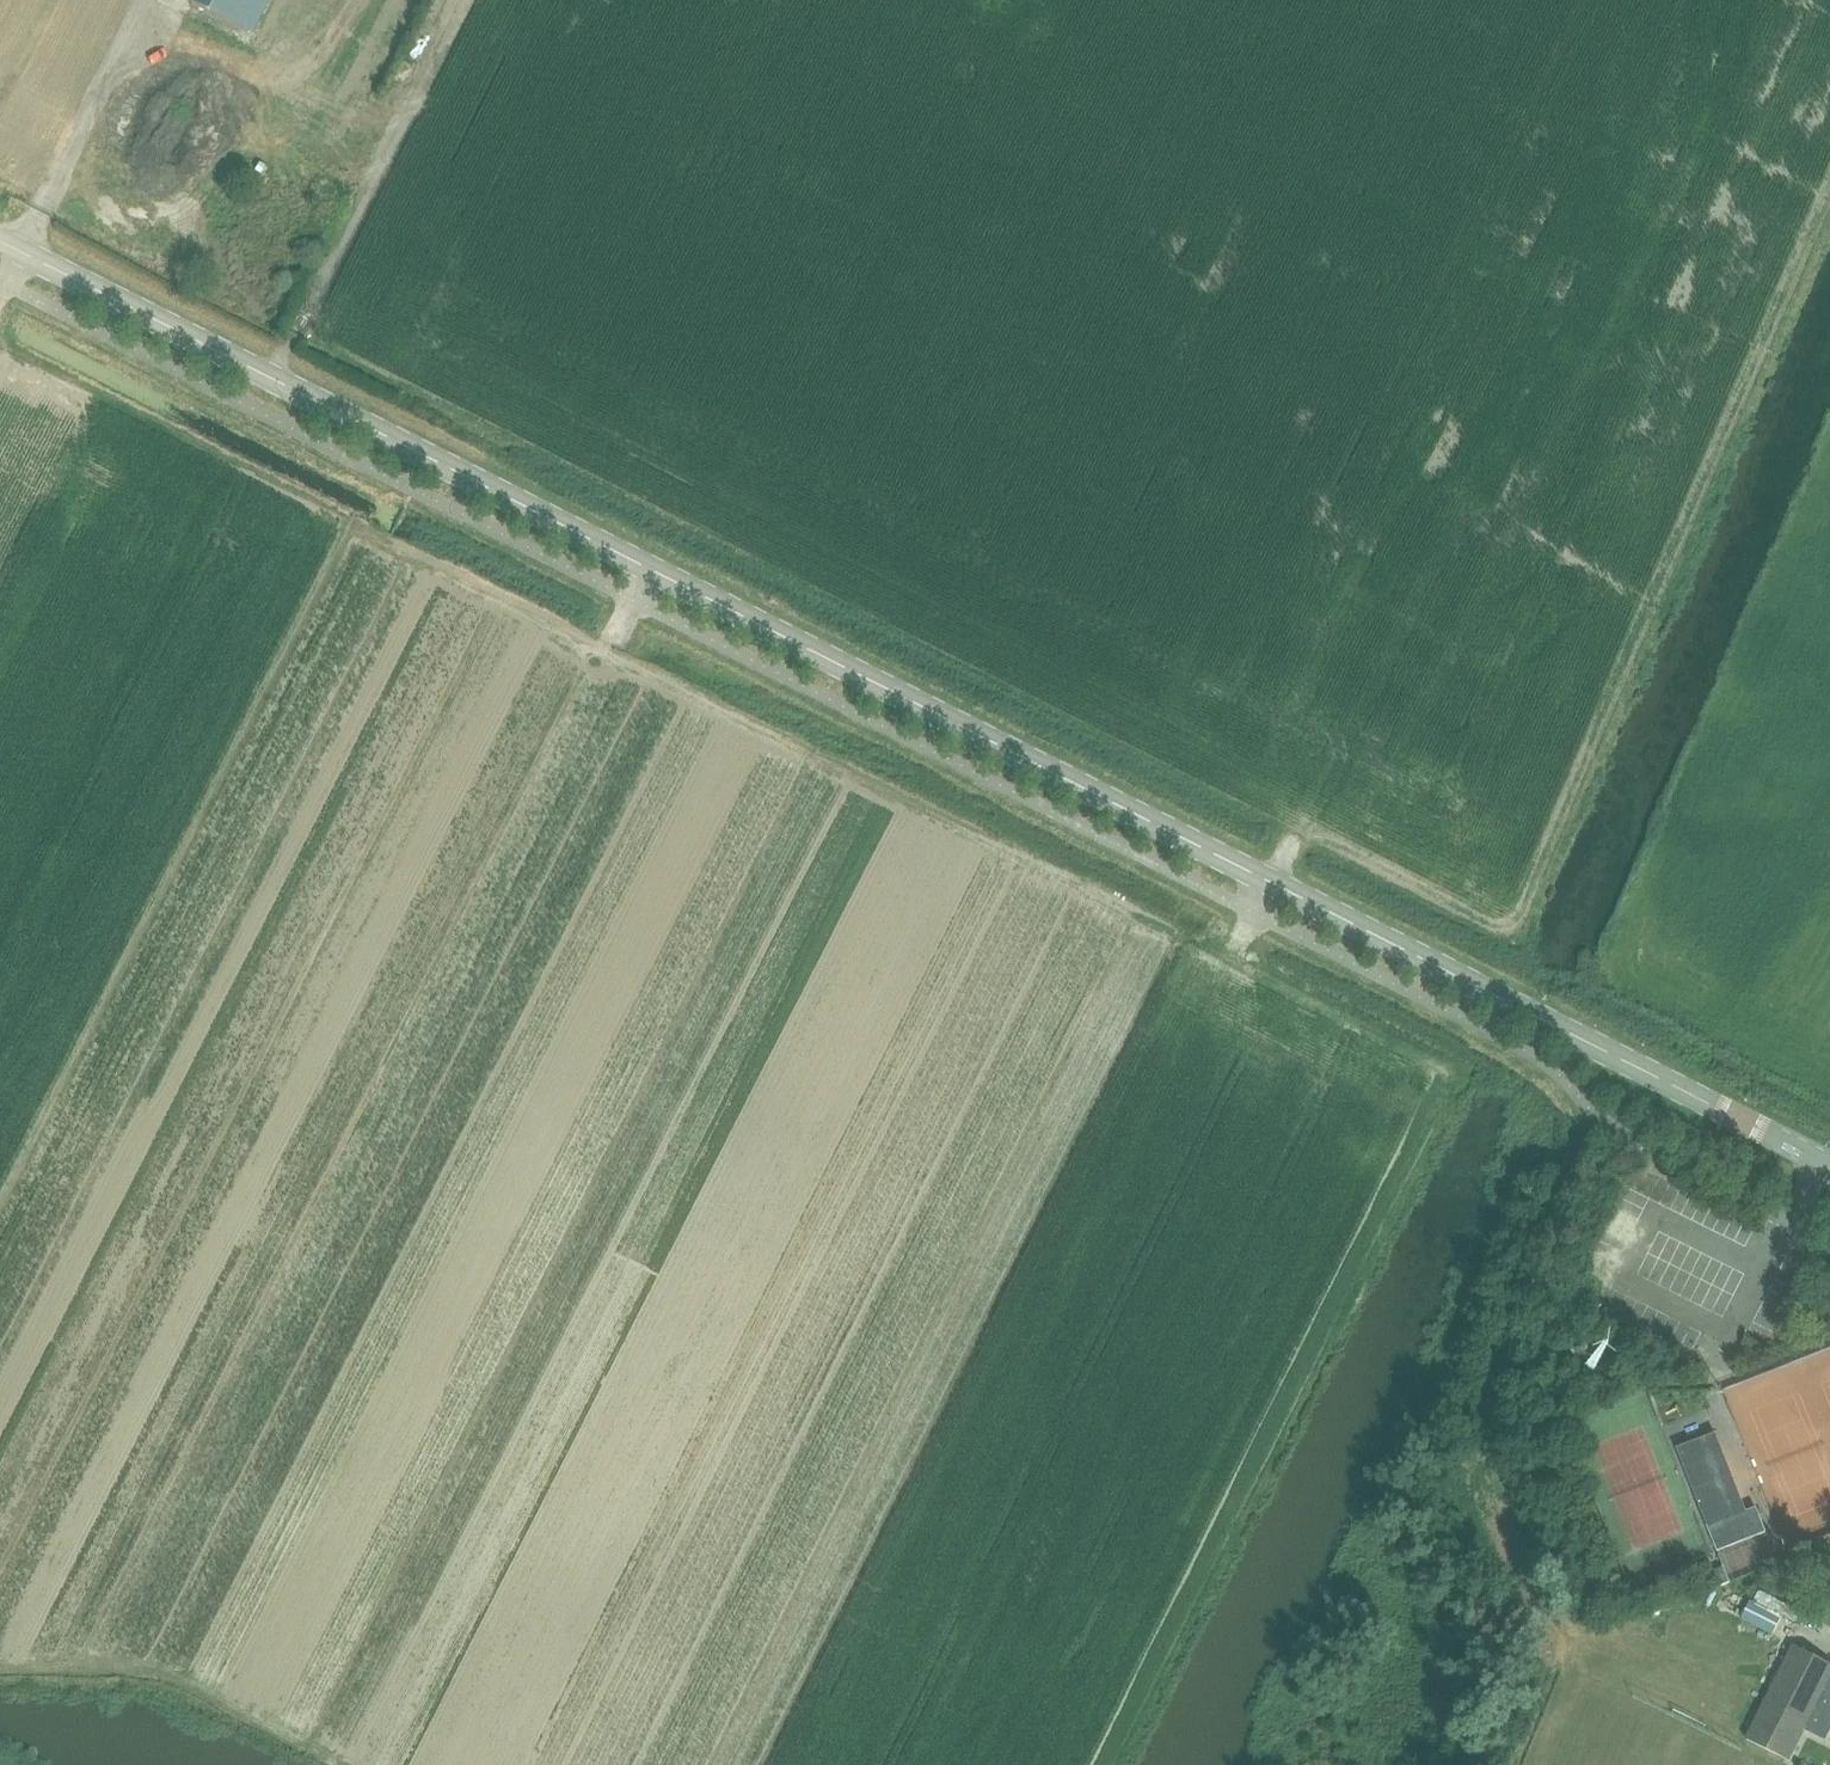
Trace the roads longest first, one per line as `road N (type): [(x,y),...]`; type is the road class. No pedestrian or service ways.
road 1 (tertiary): [(1829,1163),(0,244)]

